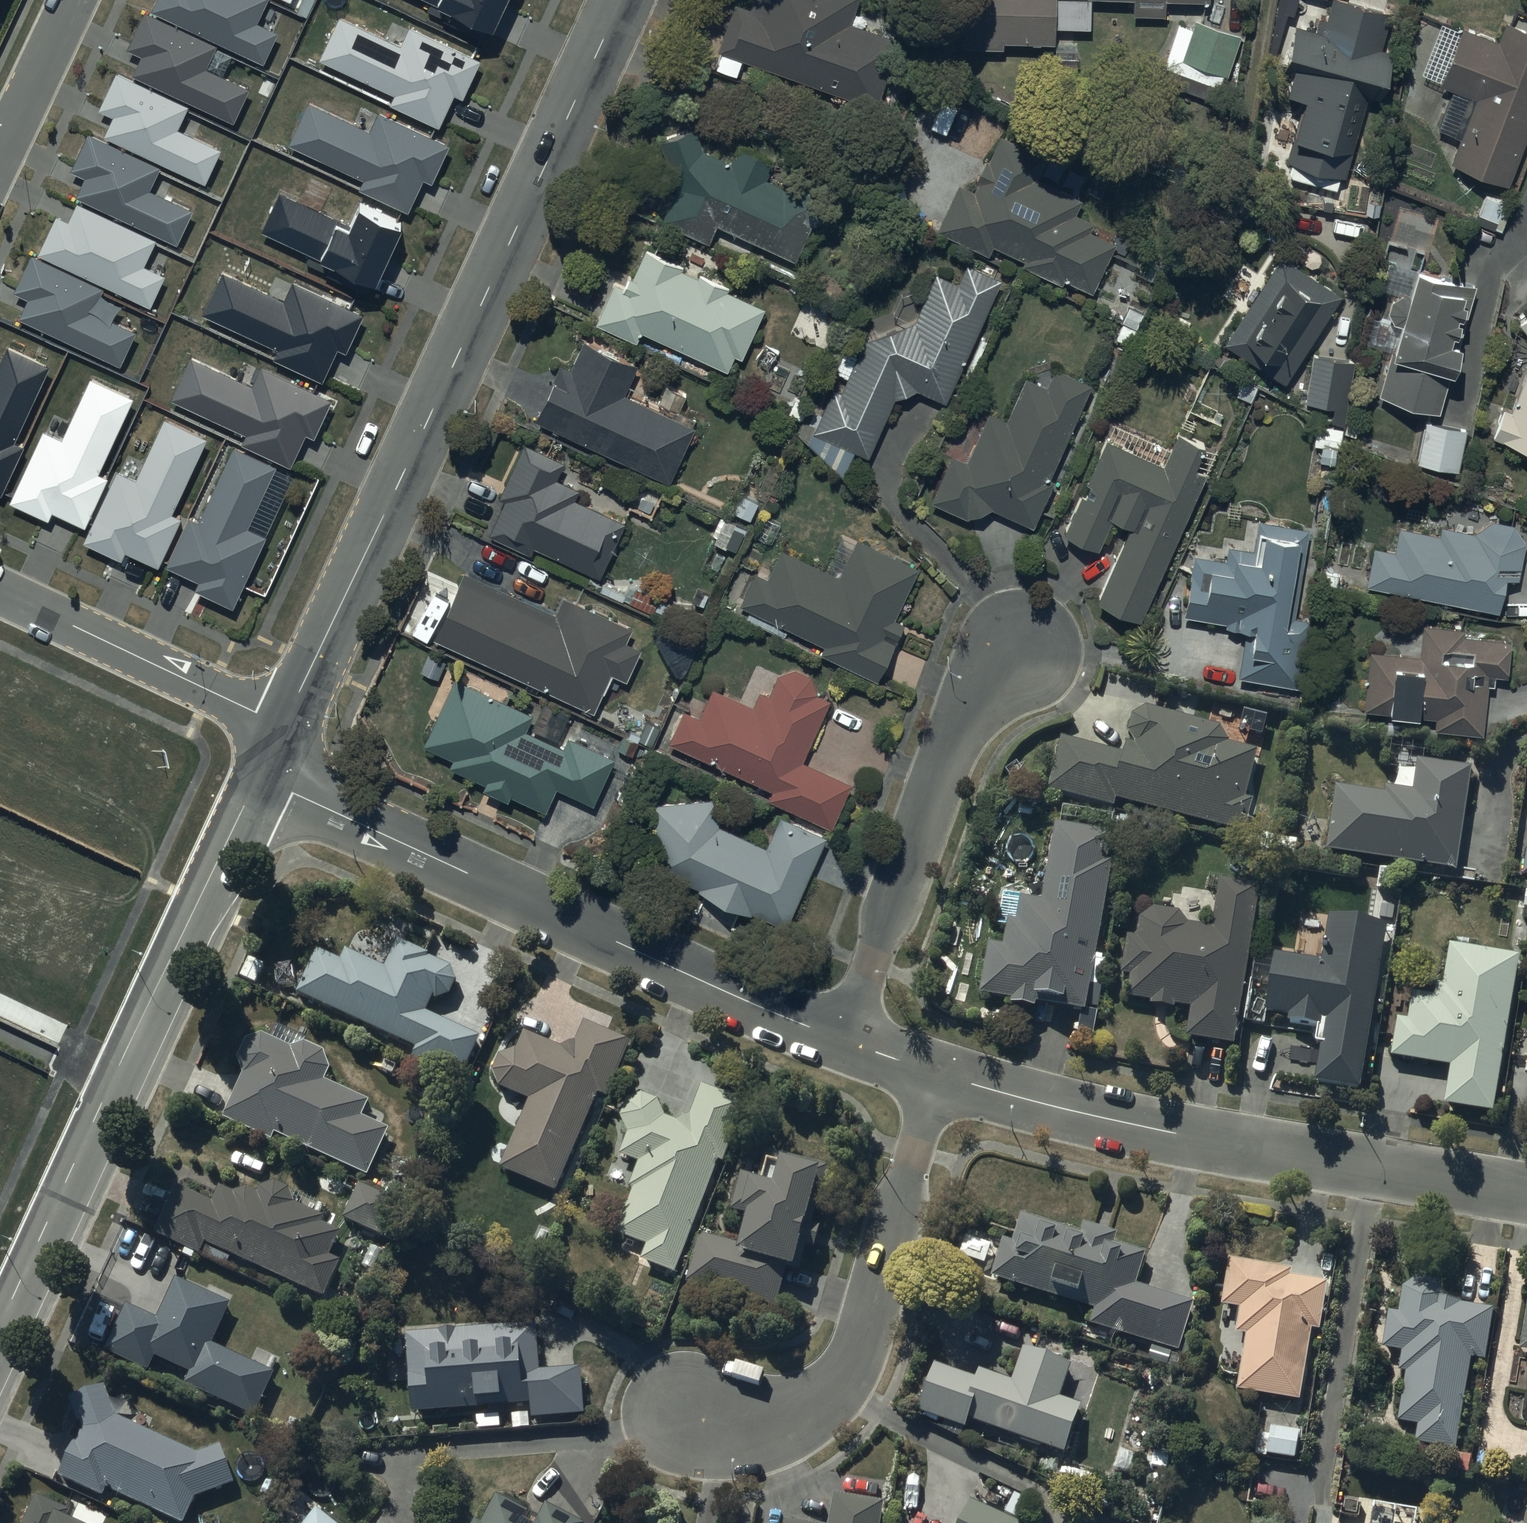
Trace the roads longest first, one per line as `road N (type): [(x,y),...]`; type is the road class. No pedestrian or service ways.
road 1 (tertiary): [(283,725),(620,0)]
road 2 (residential): [(256,776),(843,1040)]
road 3 (tertiary): [(0,1325),(256,776)]
road 4 (residential): [(939,1074),(1114,1123),(1526,1194)]
road 5 (residential): [(939,1074),(860,1348),(844,1380),(822,1398),(761,1417),(696,1413)]
road 6 (residential): [(843,1040),(958,725),(1024,649)]
road 7 (residential): [(0,592),(283,725)]
road 8 (residential): [(73,0),(7,140)]

